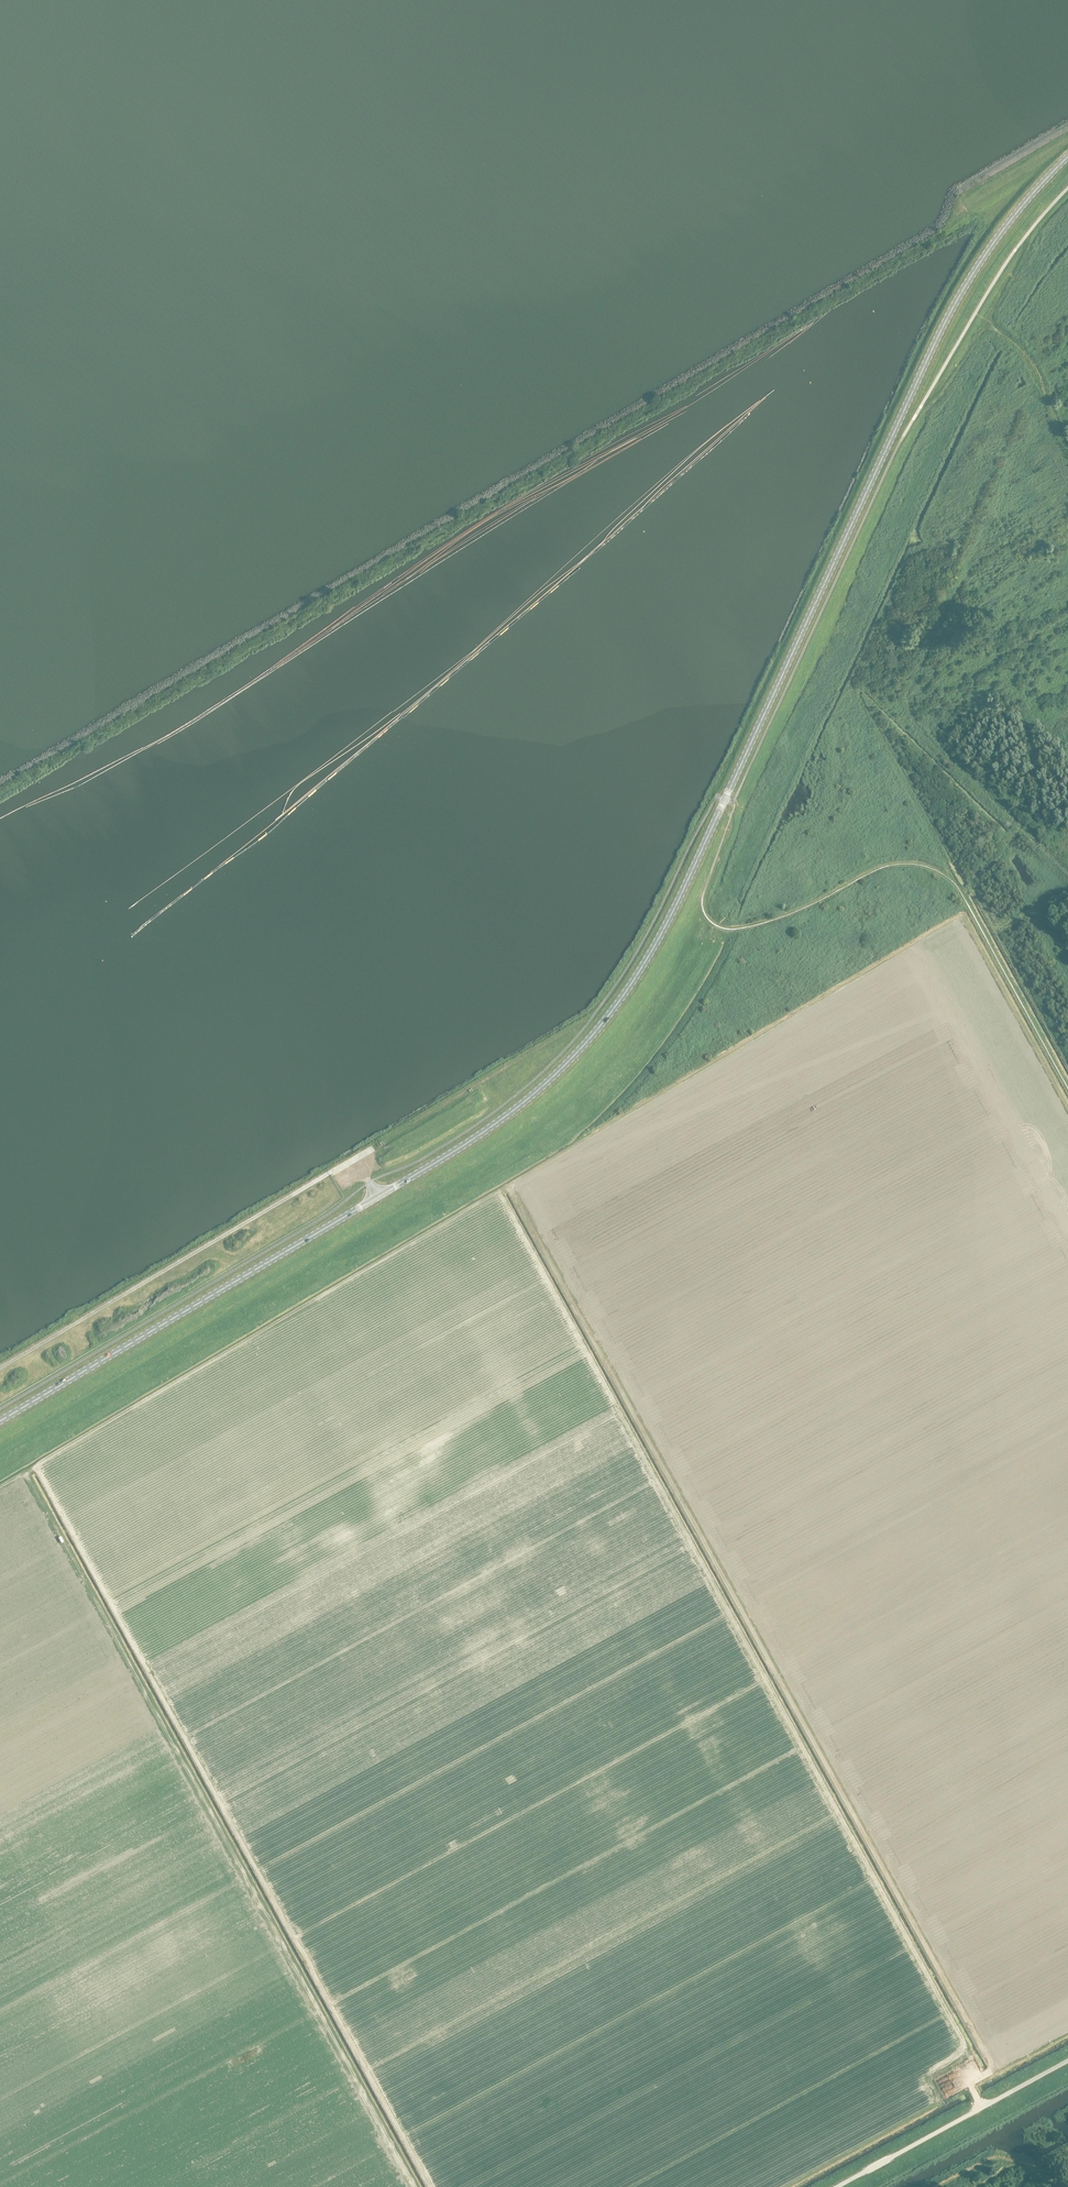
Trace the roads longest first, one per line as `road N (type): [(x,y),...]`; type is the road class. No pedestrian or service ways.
road 1 (secondary): [(0,1420),(451,1153),(545,1084),(602,1023),(675,906),(946,318),(987,249),(1067,156)]
road 2 (track): [(984,2109),(969,2082),(991,2066),(510,1189),(499,1194)]
road 3 (track): [(499,1194),(979,2077)]
road 4 (unclassified): [(840,2186),(1067,2062)]

